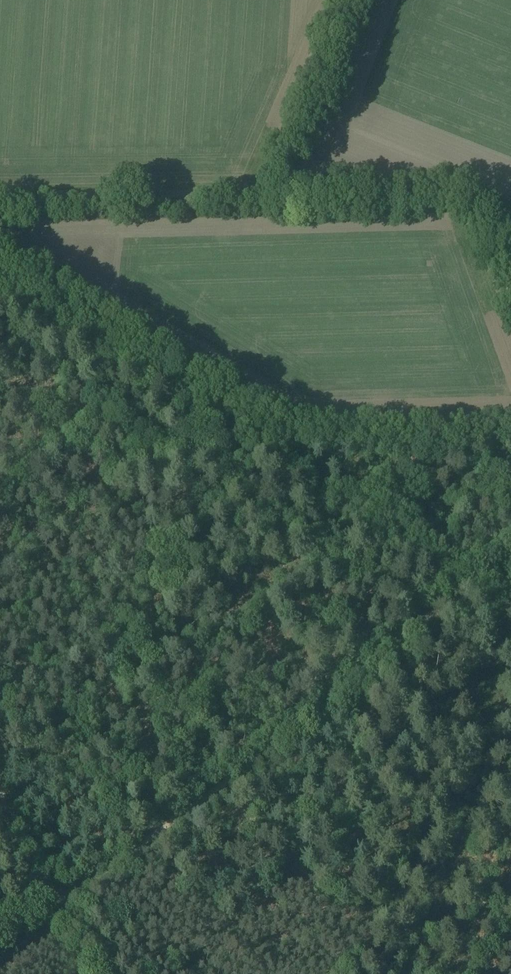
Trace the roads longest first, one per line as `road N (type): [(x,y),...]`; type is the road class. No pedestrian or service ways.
road 1 (track): [(58,900),(260,754),(424,605)]
road 2 (track): [(424,605),(103,401)]
road 3 (track): [(109,973),(0,793)]
road 4 (track): [(103,401),(0,480)]
road 5 (track): [(103,401),(0,333)]

